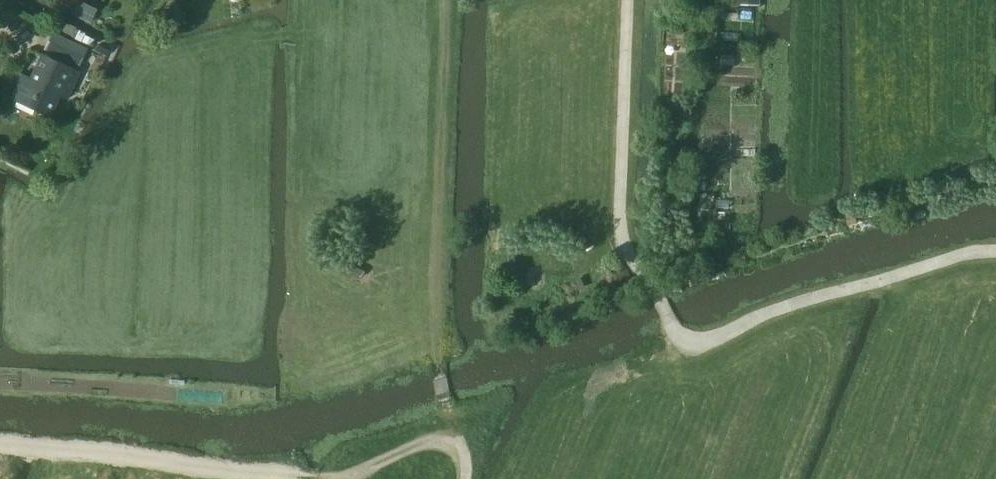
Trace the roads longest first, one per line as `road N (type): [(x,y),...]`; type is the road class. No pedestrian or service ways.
road 1 (track): [(631,0),(626,253),(682,337),(995,250)]
road 2 (track): [(465,478),(469,461),(439,356),(445,0)]
road 3 (track): [(336,478),(240,478),(0,445)]
road 4 (track): [(457,427),(343,478)]

